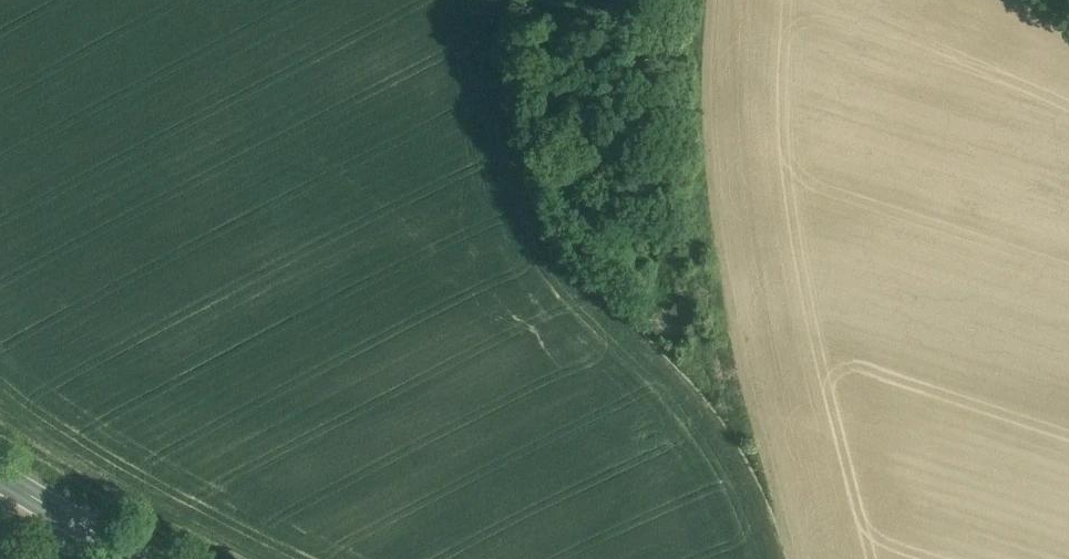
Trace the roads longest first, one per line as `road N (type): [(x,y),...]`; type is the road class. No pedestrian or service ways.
road 1 (secondary): [(141,558),(0,480)]

